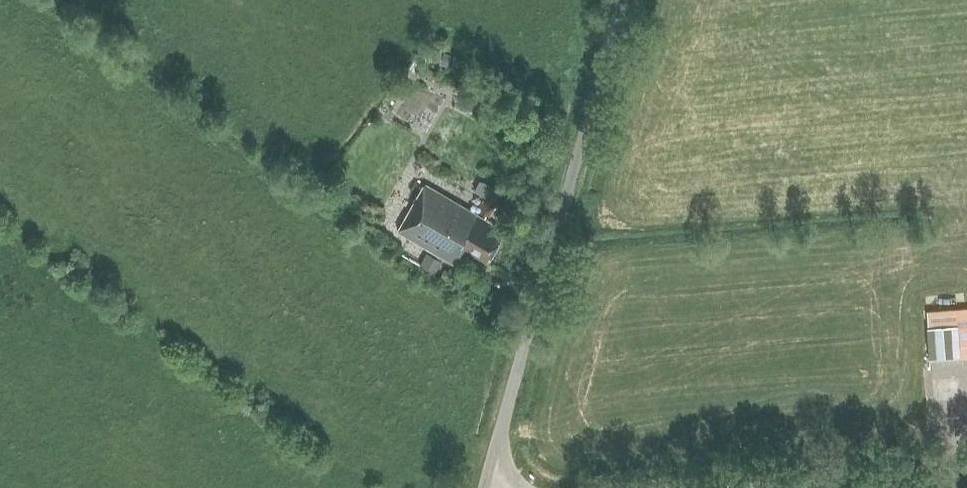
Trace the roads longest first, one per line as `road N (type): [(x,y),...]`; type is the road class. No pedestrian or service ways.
road 1 (unclassified): [(488,487),(624,0)]
road 2 (unclassified): [(690,487),(966,463)]

